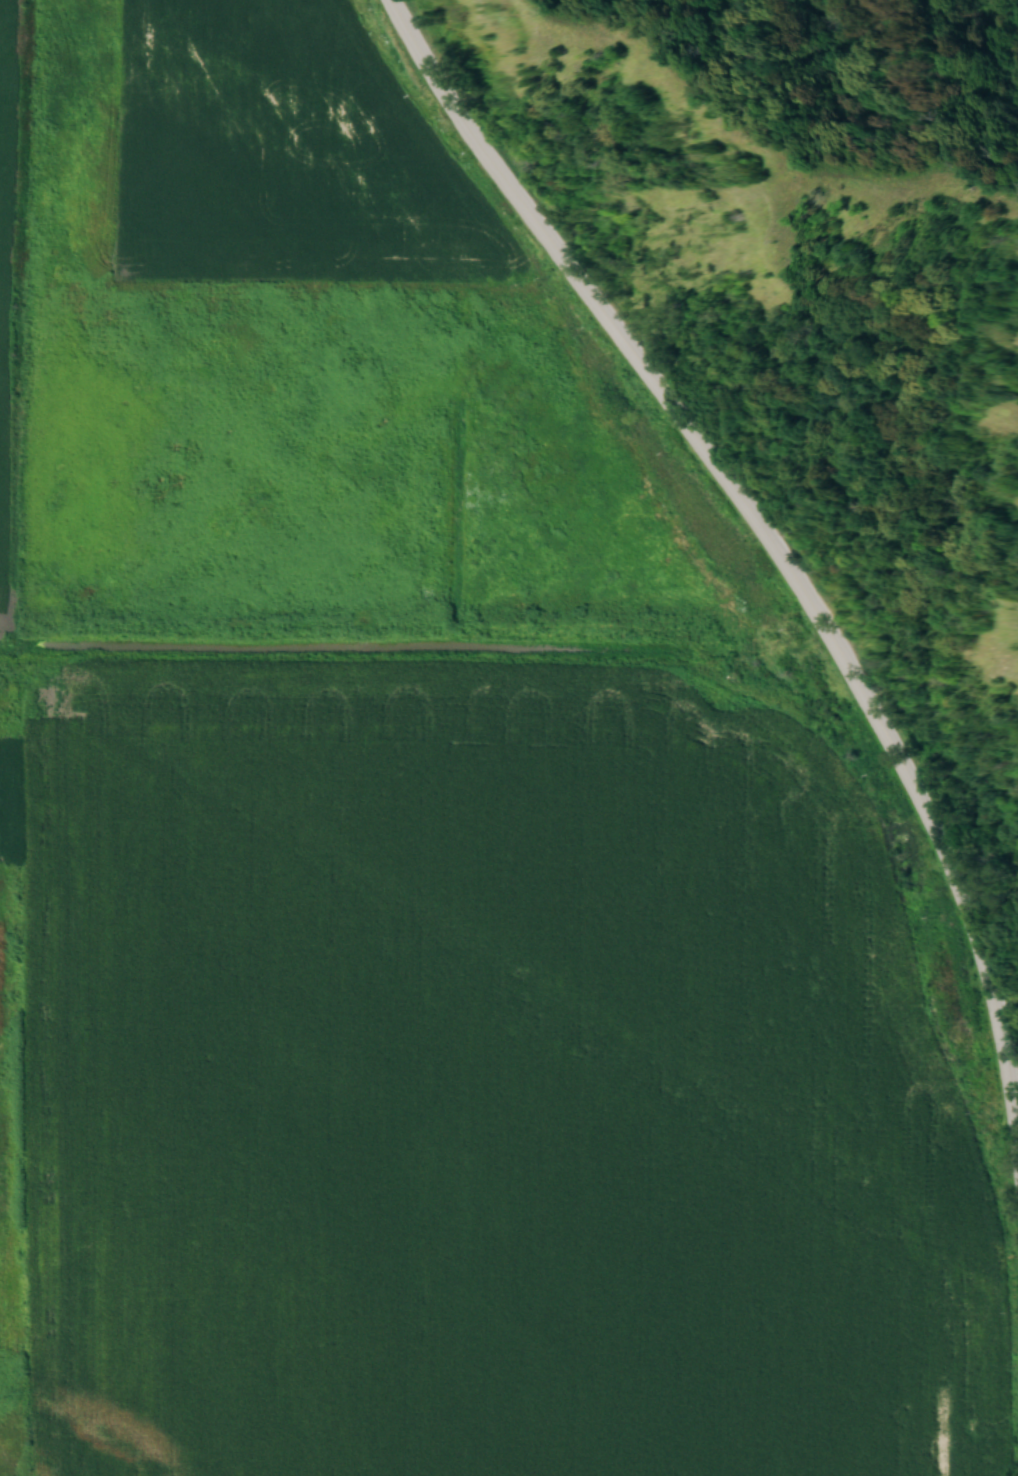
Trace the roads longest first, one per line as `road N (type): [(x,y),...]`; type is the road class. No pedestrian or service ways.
road 1 (secondary): [(1017,1224),(988,1027),(966,949),(932,851),(852,696),(774,562),(458,136),(376,0)]

